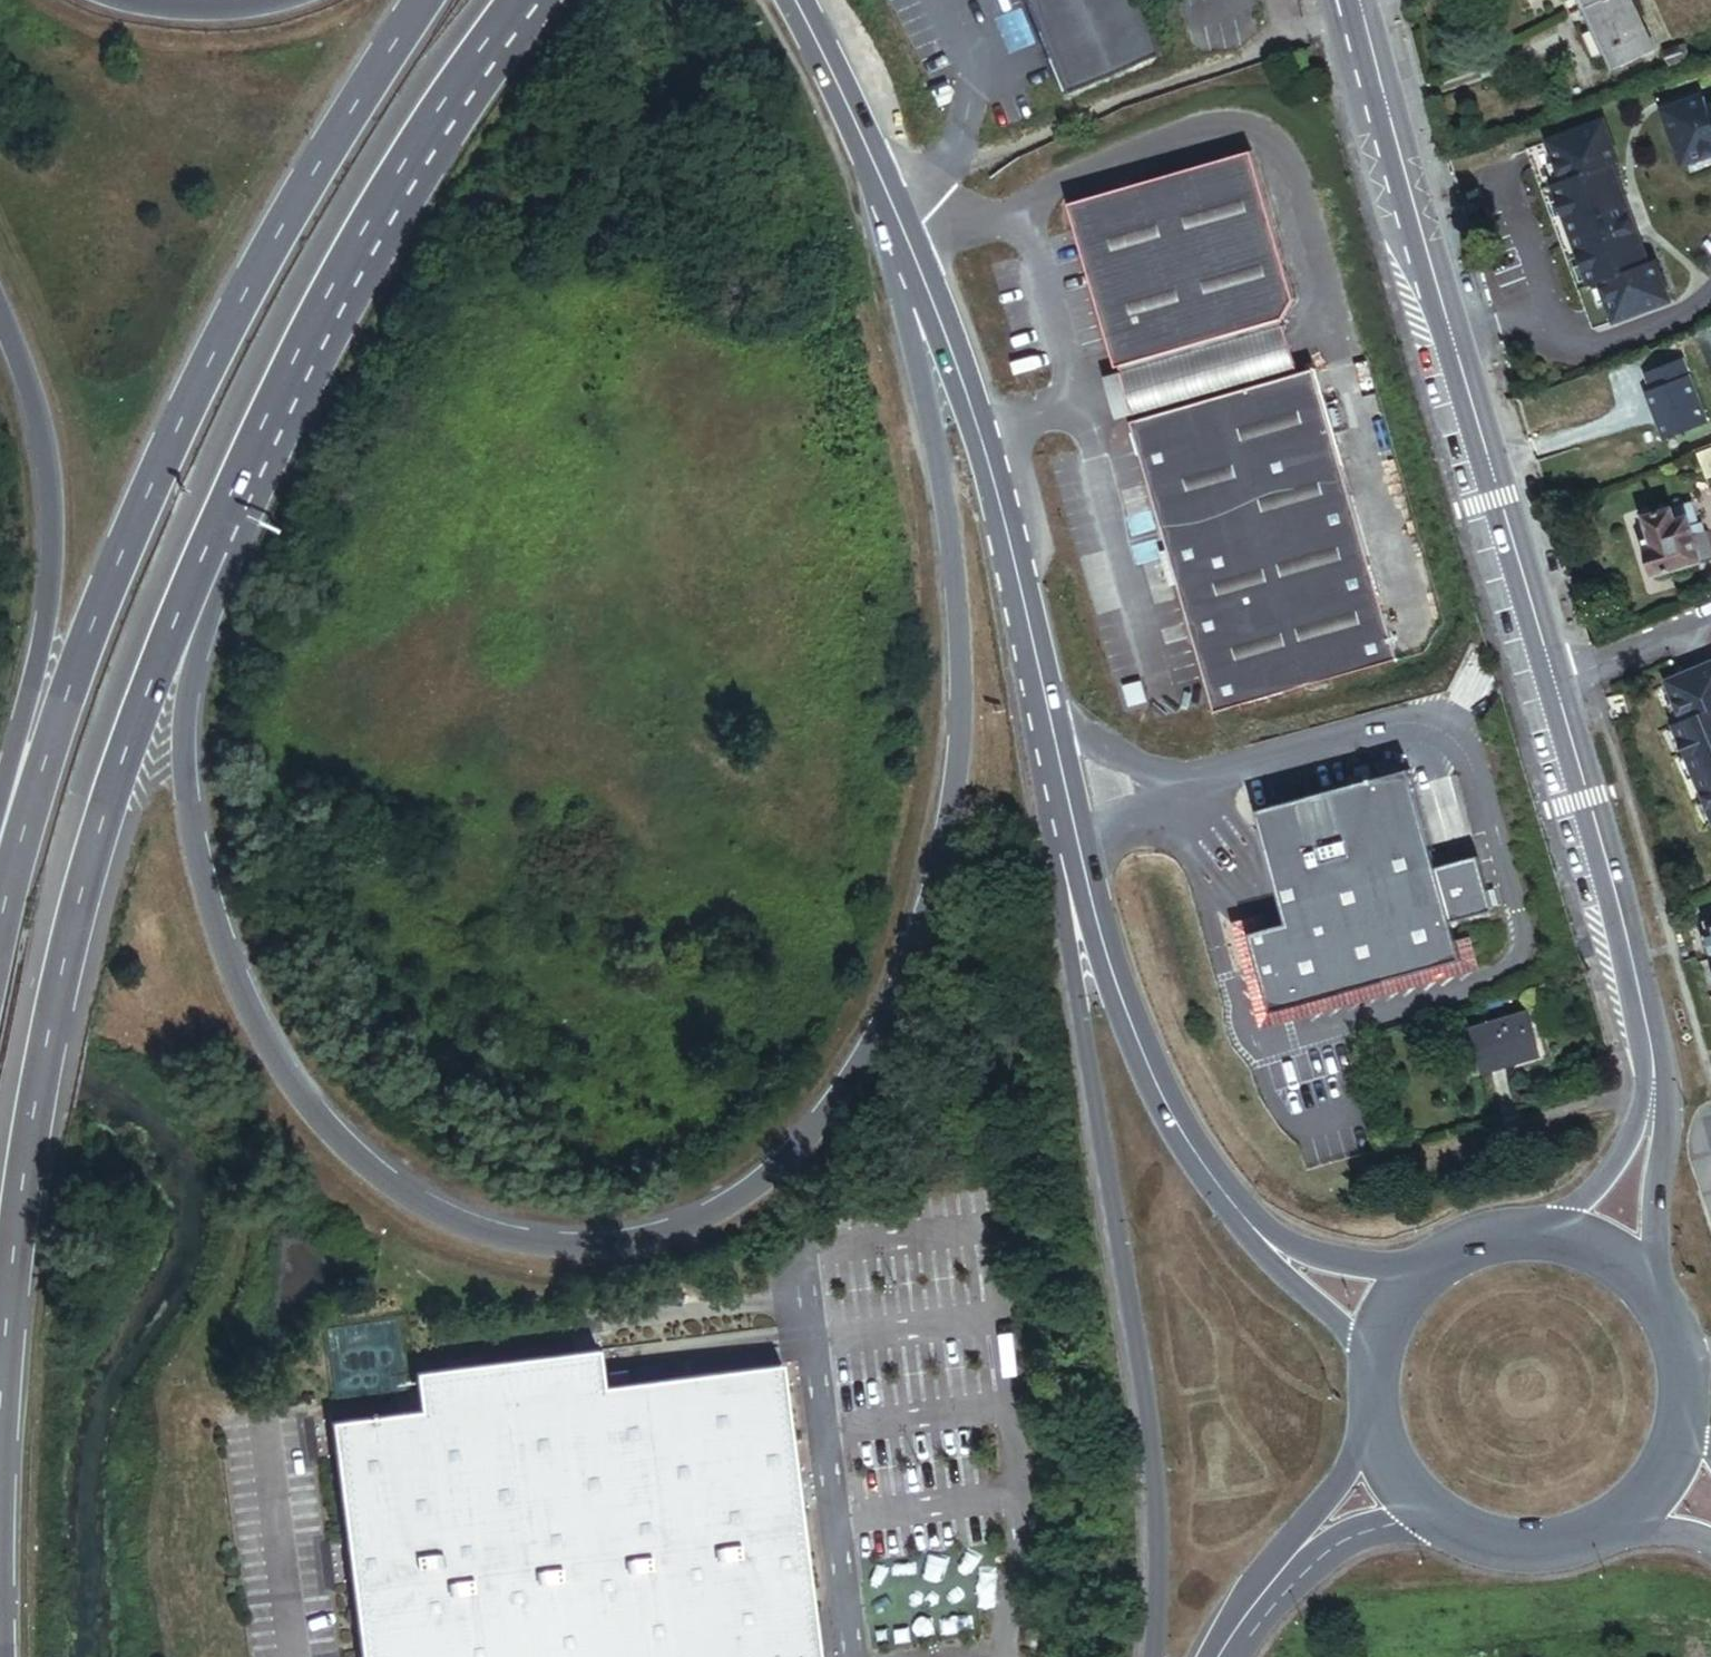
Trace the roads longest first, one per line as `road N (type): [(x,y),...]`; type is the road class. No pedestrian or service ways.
road 1 (trunk): [(903,231),(906,307),(930,438),(959,690),(957,767),(939,860),(908,974),(850,1084),(781,1169),(702,1222),(636,1241),(560,1248),(448,1219),(383,1182),(344,1144),(288,1076),(248,1001),(216,923),(184,789),(187,702),(272,413)]
road 2 (trunk): [(0,1475),(3,1360),(53,1000),(169,638),(272,413)]
road 3 (trunk): [(422,0),(321,155),(160,460),(99,601),(0,905)]
road 4 (unclassified): [(1076,864),(1077,1015),(1153,1489),(1156,1612),(1149,1656)]
road 5 (secondary): [(1553,681),(1361,14)]
road 6 (secondary): [(1076,864),(1003,527),(903,231)]
road 7 (trunk): [(0,318),(45,452),(51,560),(0,881)]
road 8 (trunk): [(272,413),(363,245),(526,0)]
road 9 (secondary): [(1655,1099),(1617,900),(1553,681)]
road 10 (secondary): [(1265,1243),(1169,1113),(1076,864)]
road 11 (secondary): [(903,231),(790,0)]
road 12 (secondary): [(1649,1301),(1655,1099)]
road 13 (secondary): [(1433,1520),(1462,1537),(1527,1551),(1561,1547),(1620,1520)]
road 14 (secondary): [(1655,1099),(1609,1176),(1532,1241)]
road 15 (secondary): [(1436,1271),(1265,1243)]
road 16 (residential): [(1710,616),(1553,681)]
road 17 (secondary): [(1265,1243),(1376,1361)]
road 18 (unclassified): [(1377,1435),(1299,1549)]
road 19 (unclassified): [(1299,1549),(1433,1520)]
road 20 (secondary): [(1620,1520),(1661,1473),(1682,1403)]
road 21 (unclassified): [(1299,1549),(1238,1617),(1218,1656)]
road 22 (secondary): [(1649,1301),(1597,1258),(1532,1241)]
road 23 (trunk): [(270,0),(208,9),(149,0)]

